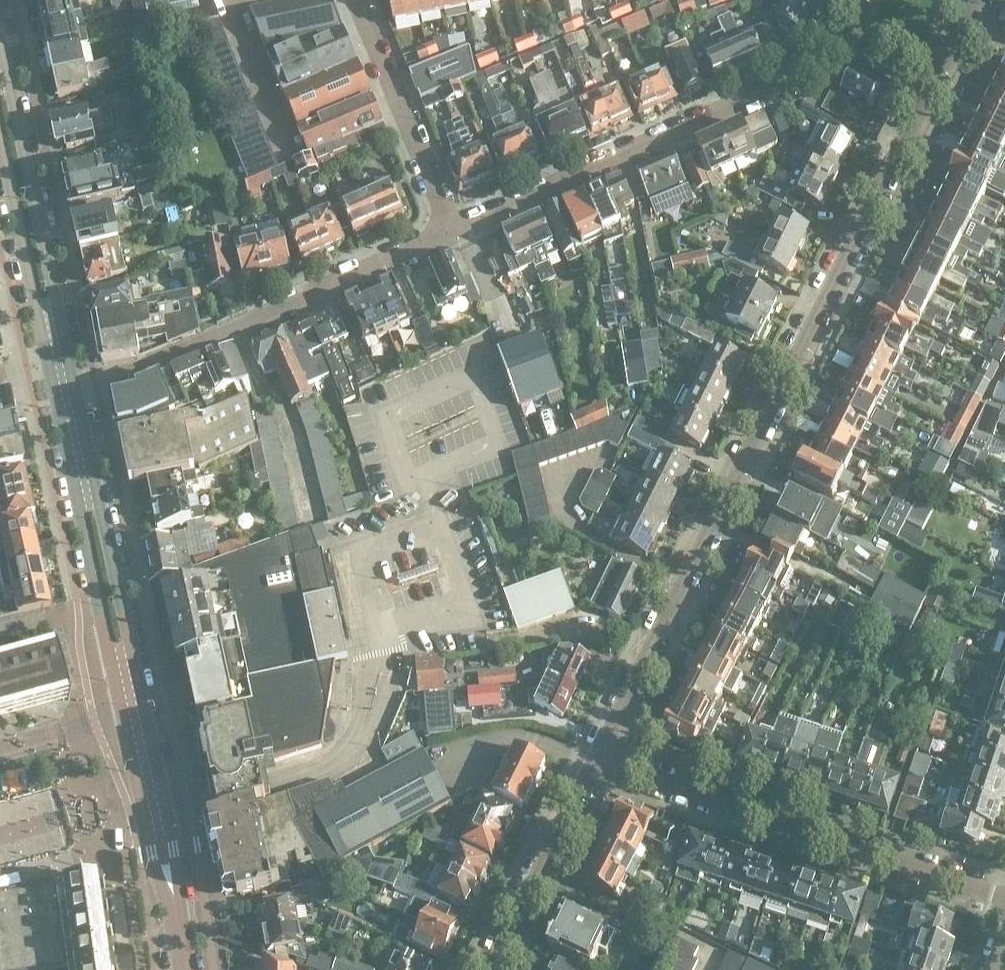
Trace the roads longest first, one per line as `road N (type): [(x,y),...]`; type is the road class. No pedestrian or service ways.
road 1 (residential): [(606,759),(939,80)]
road 2 (residential): [(452,231),(823,61),(848,36)]
road 3 (residential): [(1004,909),(606,759)]
road 4 (residential): [(75,383),(173,357),(452,231)]
road 5 (secondary): [(47,370),(122,717)]
road 6 (secondary): [(75,383),(2,43)]
road 7 (secondary): [(145,713),(75,383)]
road 8 (residential): [(452,231),(358,0)]
road 9 (residential): [(495,969),(606,759)]
road 10 (secondary): [(0,145),(47,370)]
road 11 (secondary): [(122,717),(151,853),(176,914)]
road 12 (secondary): [(176,914),(173,849),(145,713)]
road 13 (residential): [(282,151),(226,13),(243,0)]

